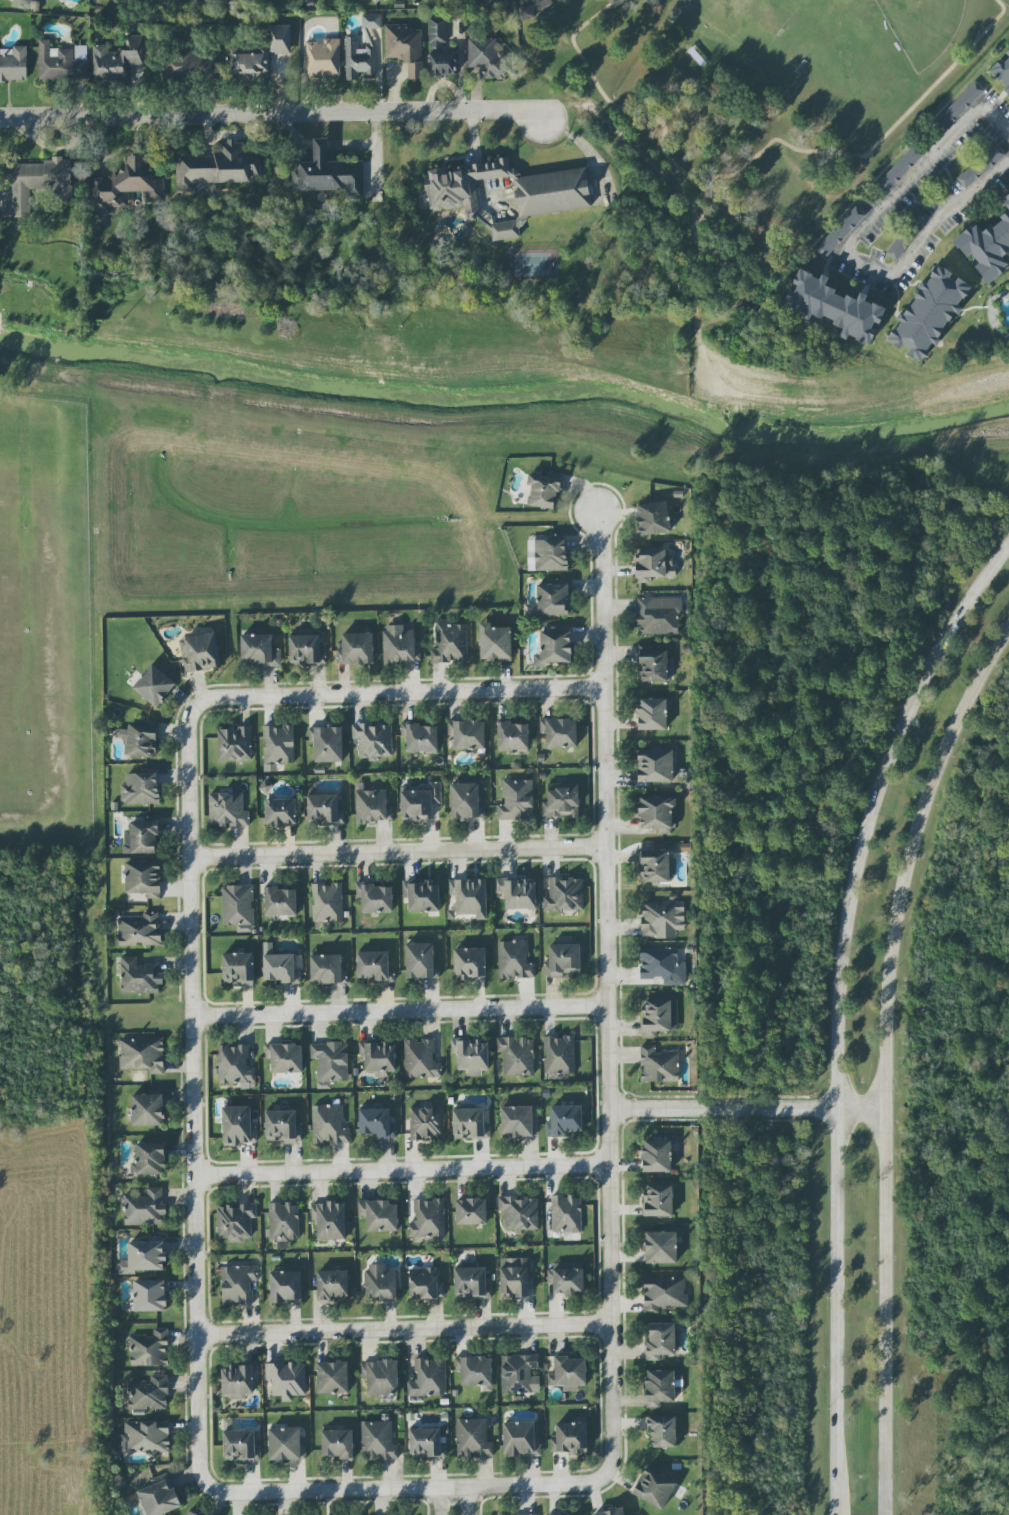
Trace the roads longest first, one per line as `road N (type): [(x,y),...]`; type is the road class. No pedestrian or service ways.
road 1 (secondary): [(1008,547),(926,679),(858,866),(840,1003),(836,1514)]
road 2 (residential): [(603,521),(614,1457),(607,1473)]
road 3 (secondary): [(886,1514),(894,947),(938,772),(1008,633)]
road 4 (residential): [(196,706),(188,722),(199,1466),(209,1485)]
road 5 (residential): [(0,117),(516,109),(545,121)]
road 6 (residential): [(607,847),(190,858)]
road 7 (residential): [(608,1004),(193,1017)]
road 8 (residential): [(610,1165),(195,1177)]
road 9 (residential): [(612,1324),(197,1335)]
road 10 (residential): [(605,687),(214,698),(196,706)]
road 11 (residential): [(209,1485),(228,1493),(473,1489),(588,1484),(607,1473)]
road 12 (residential): [(610,1110),(886,1109)]

